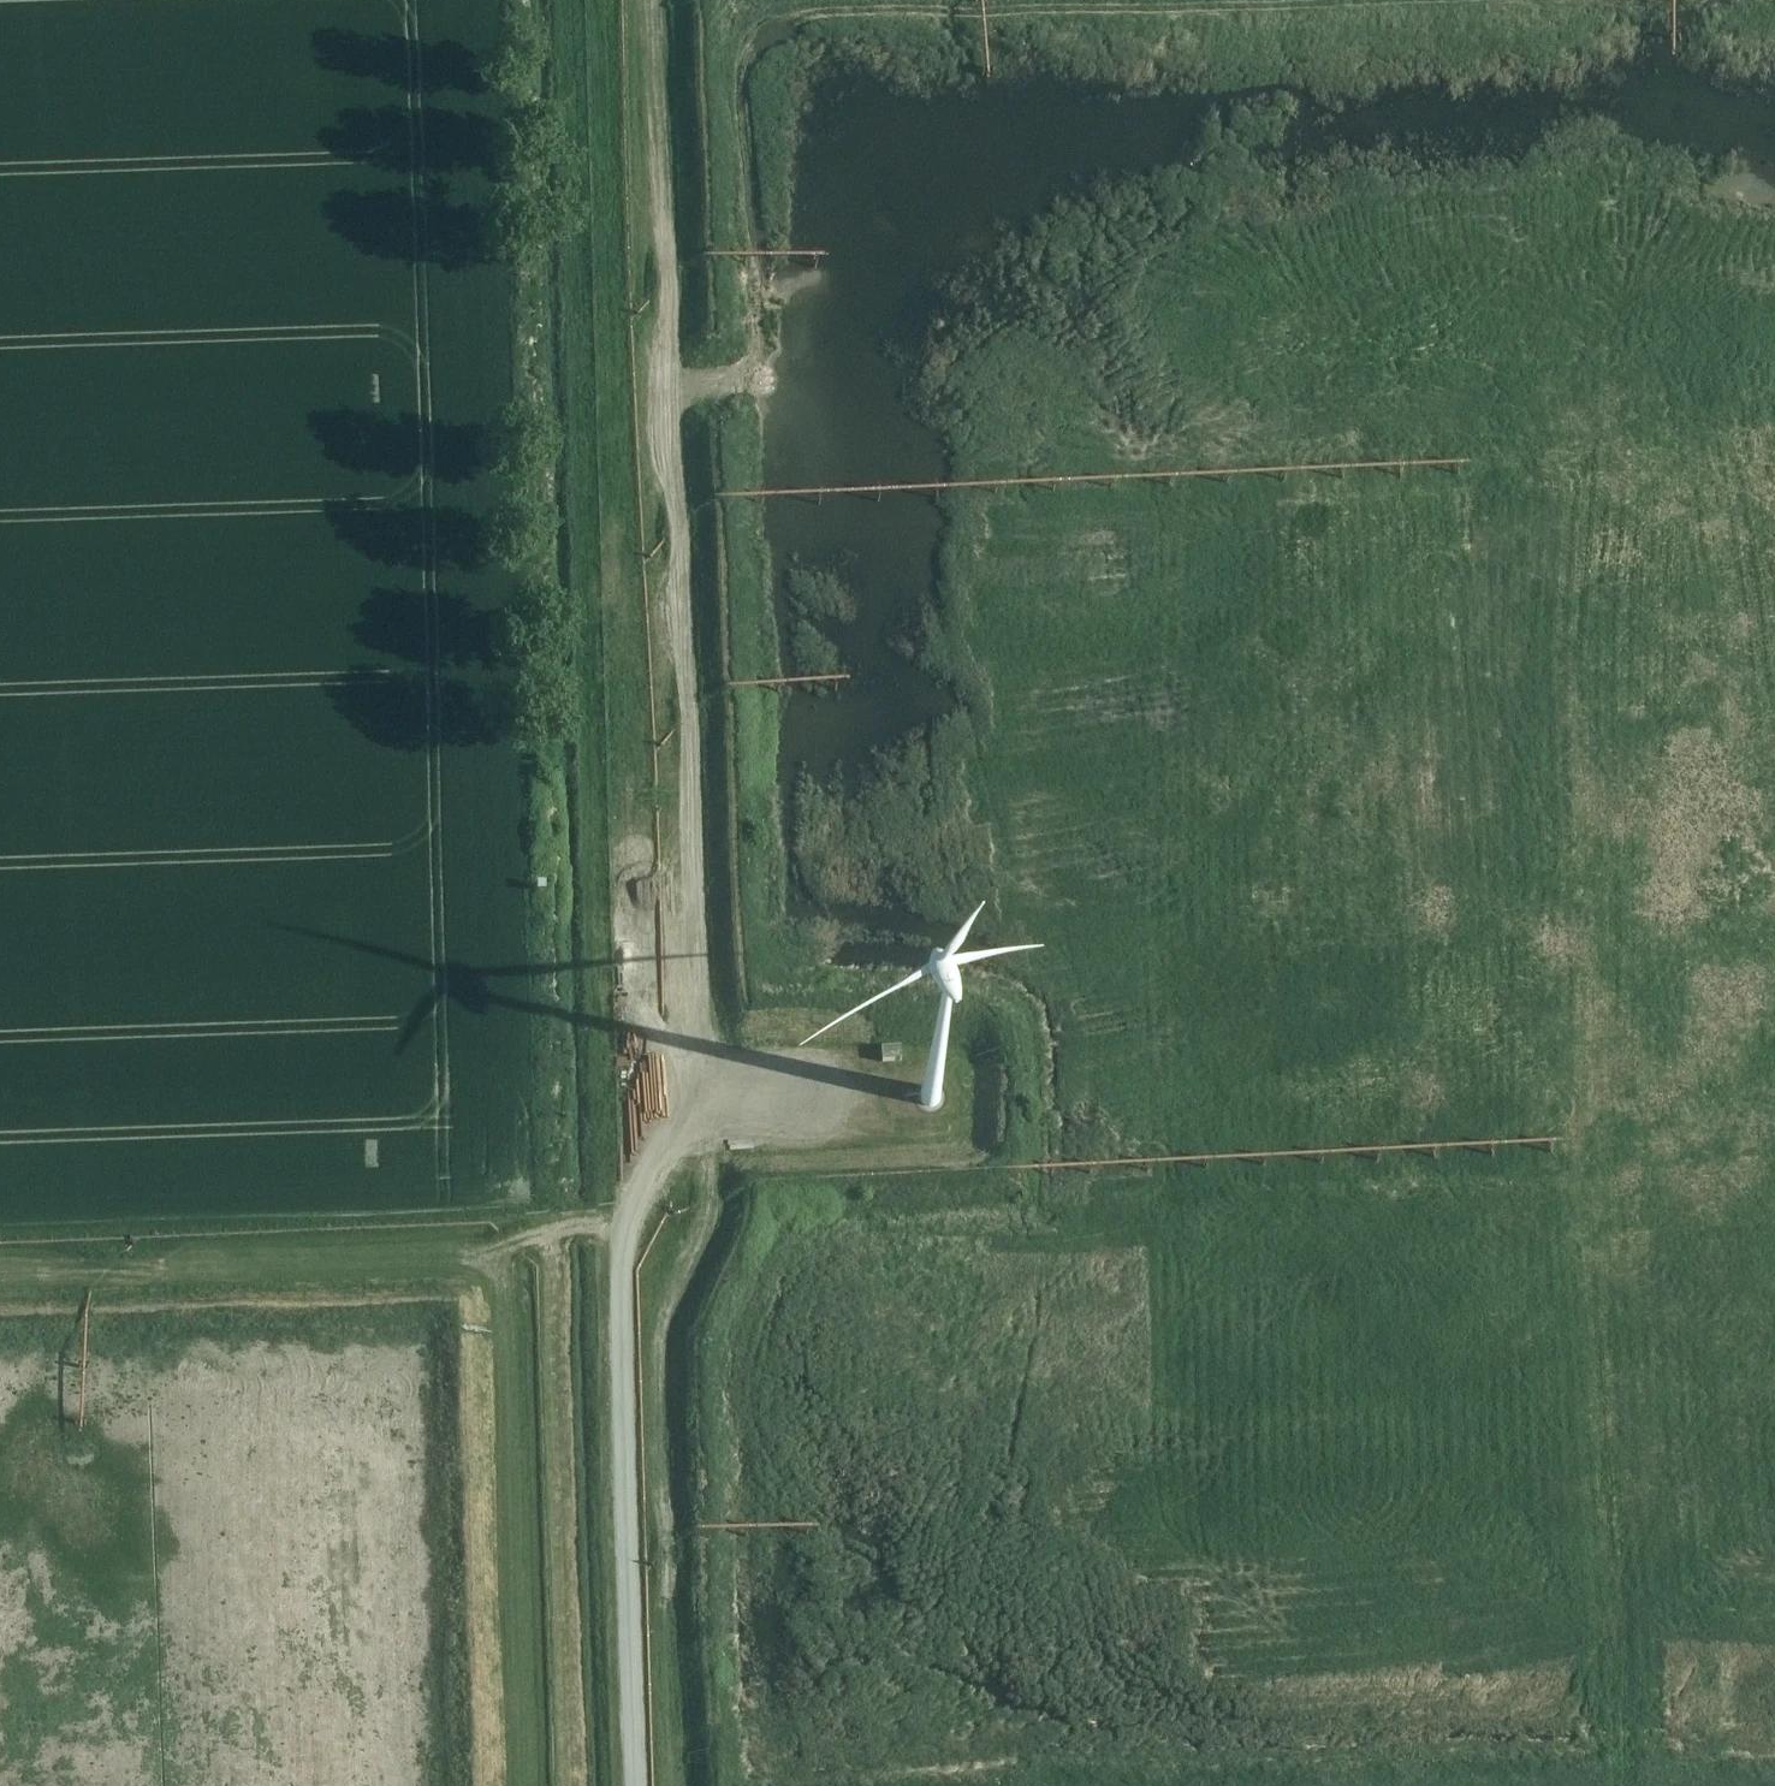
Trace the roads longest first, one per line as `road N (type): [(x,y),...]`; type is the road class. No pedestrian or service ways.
road 1 (track): [(644,1145),(658,1785)]

